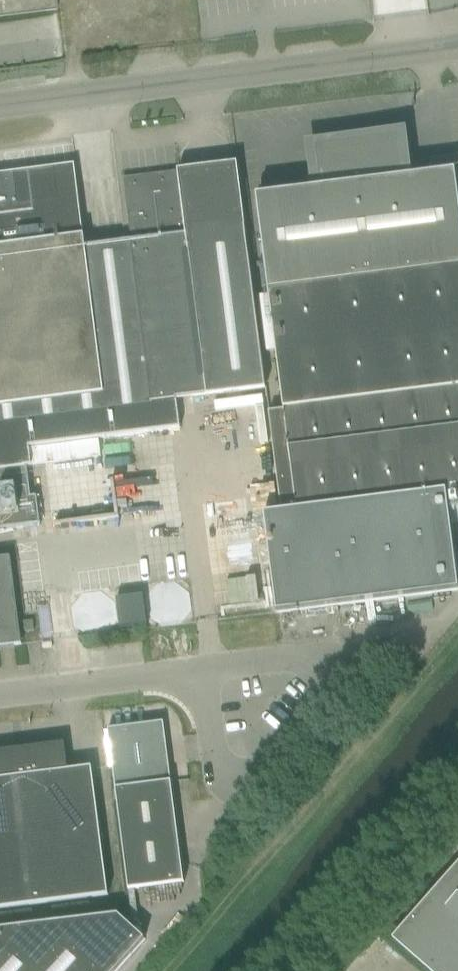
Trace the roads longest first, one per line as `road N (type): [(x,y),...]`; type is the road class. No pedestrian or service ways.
road 1 (unclassified): [(0,112),(245,83),(457,45)]
road 2 (unclassified): [(203,666),(325,648),(345,674),(254,786),(243,790),(215,777)]
road 3 (unclassified): [(0,696),(203,666)]

